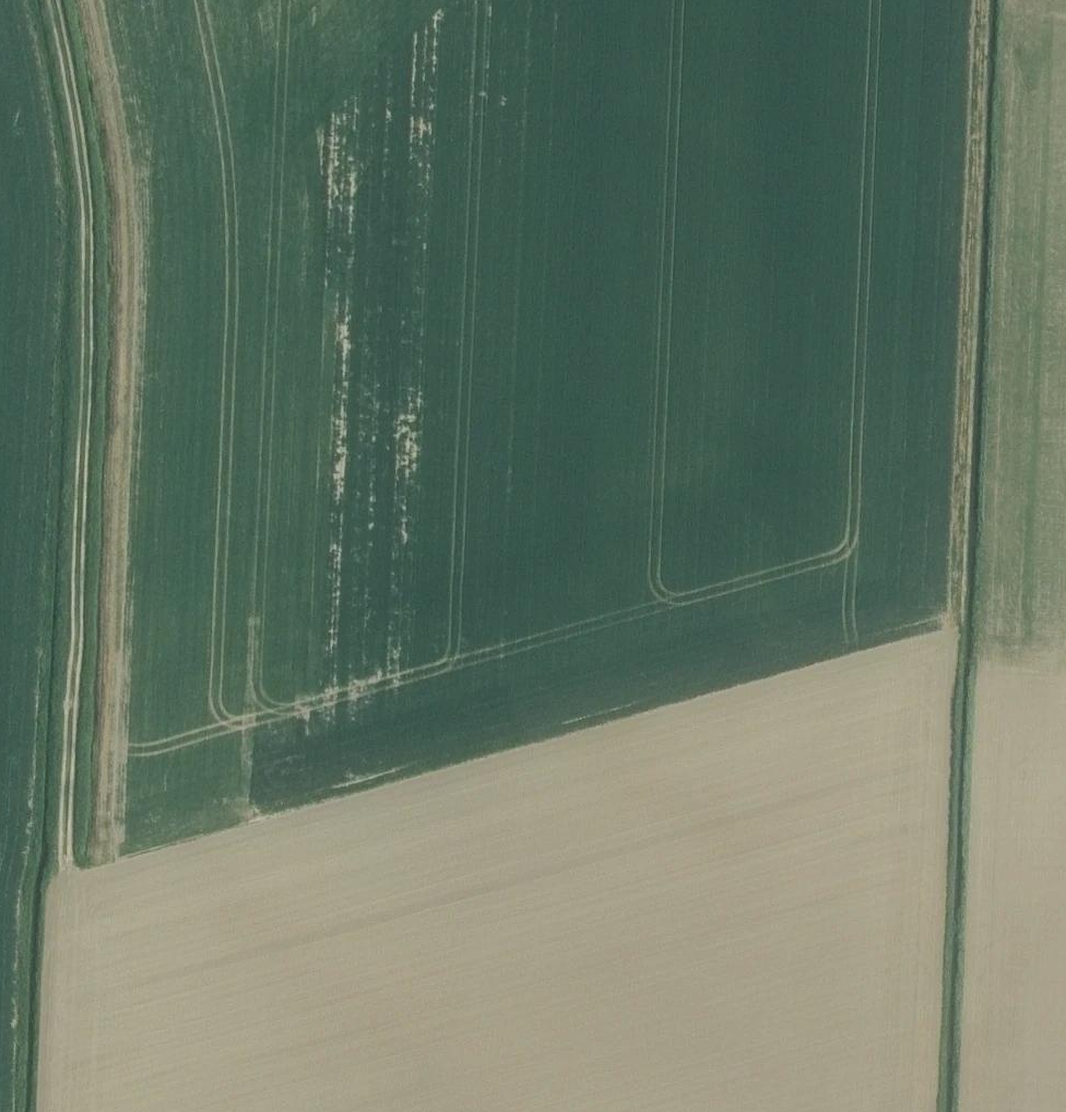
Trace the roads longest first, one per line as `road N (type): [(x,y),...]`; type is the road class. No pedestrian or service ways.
road 1 (track): [(66,853),(86,177),(53,0)]

